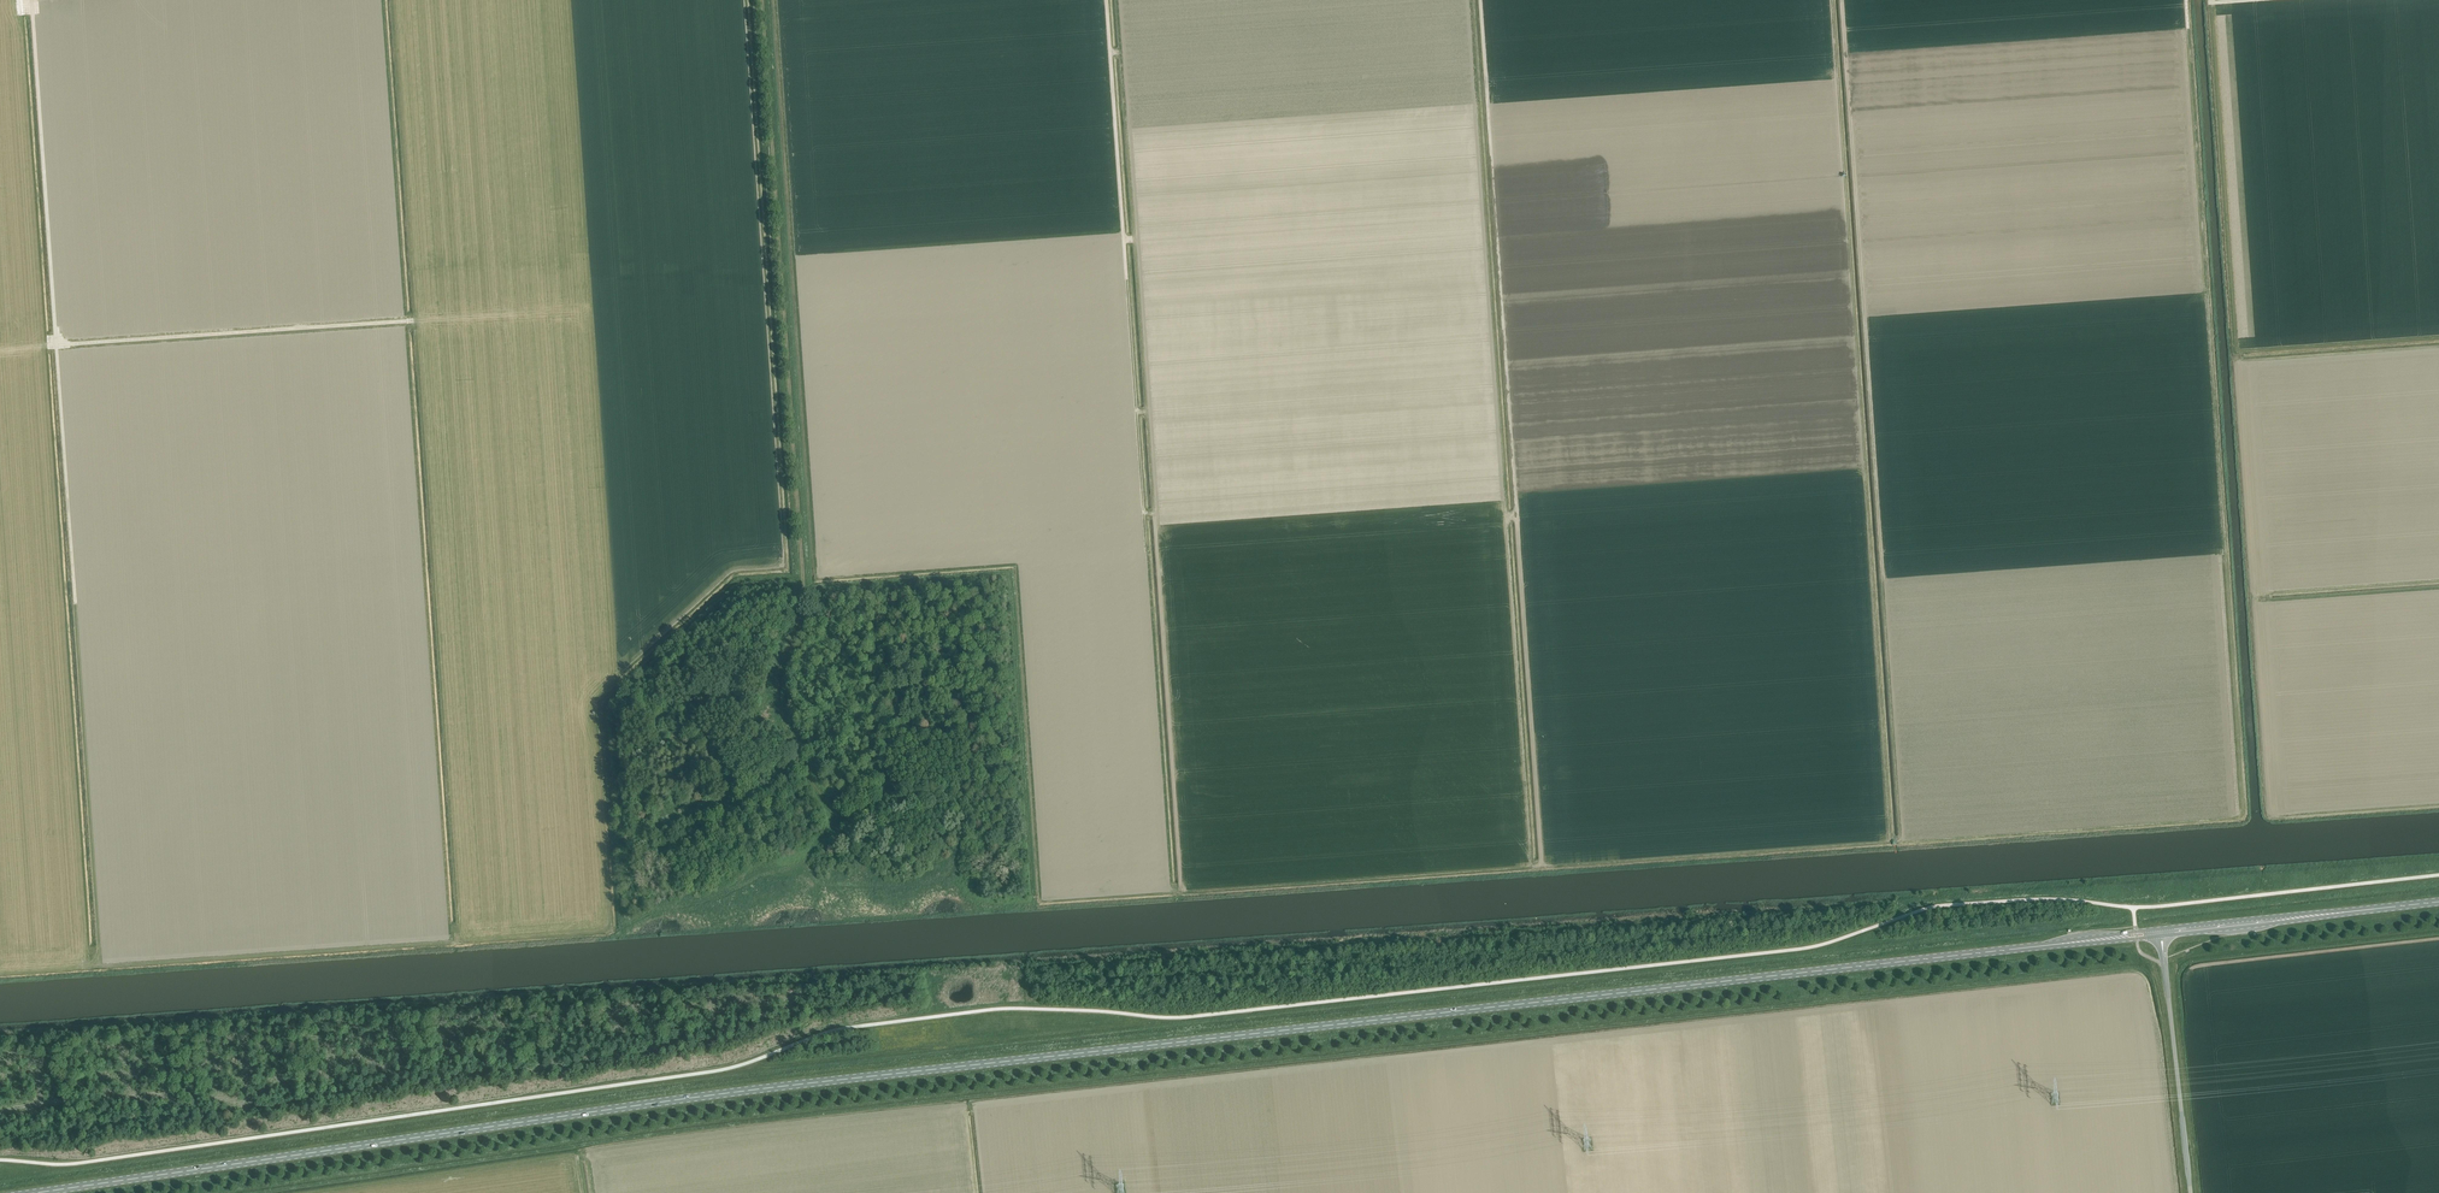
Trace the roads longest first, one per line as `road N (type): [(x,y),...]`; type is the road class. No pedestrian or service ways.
road 1 (primary): [(38,1192),(796,1085),(2120,937)]
road 2 (primary): [(2160,933),(2438,902)]
road 3 (unclassified): [(2188,1192),(2160,933)]

